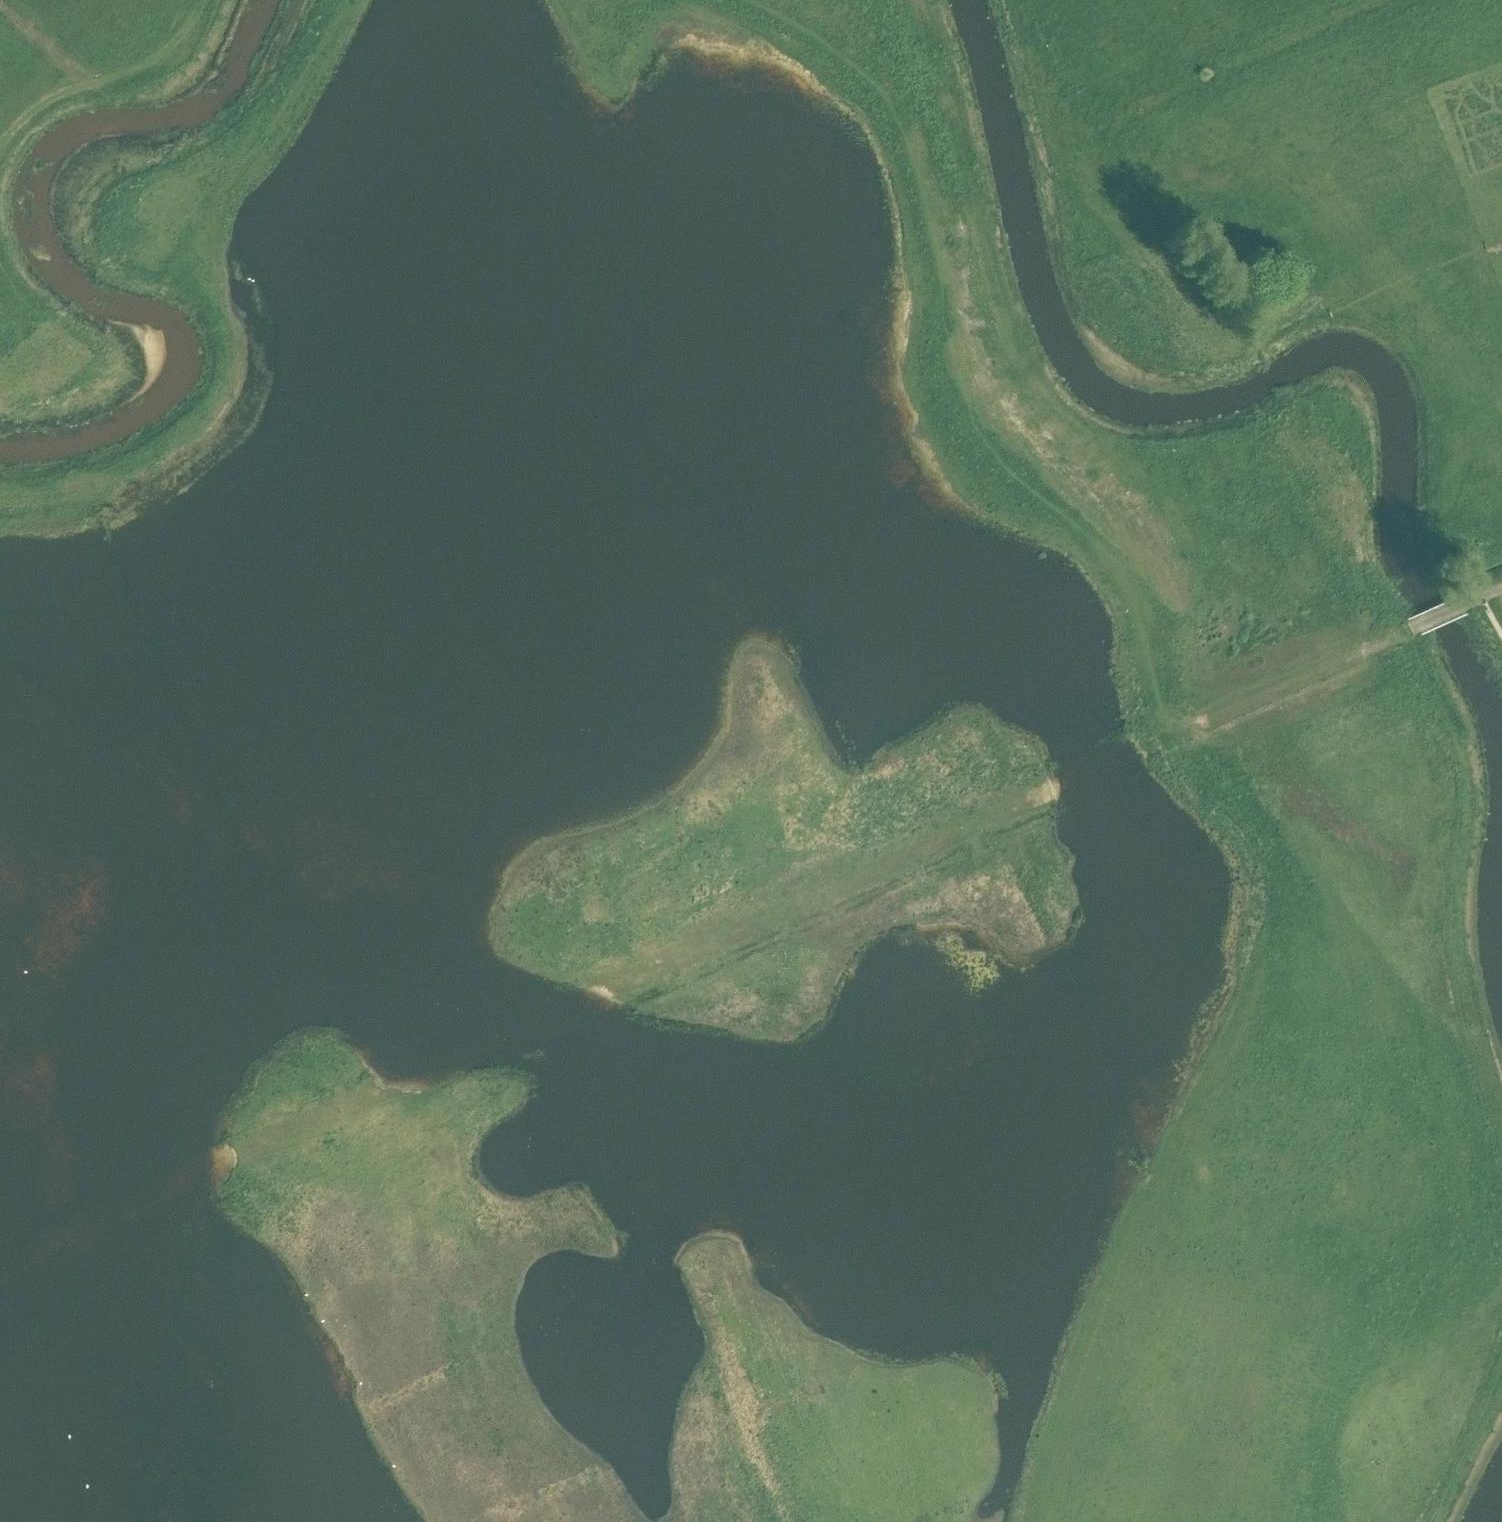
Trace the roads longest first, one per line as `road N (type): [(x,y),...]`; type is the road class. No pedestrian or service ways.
road 1 (track): [(926,0),(1020,346),(1085,429),(1119,445),(1158,449),(1249,429),(1311,390),(1348,391),(1364,452),(1364,566),(1434,692),(1463,795),(1457,962),(1501,1140)]
road 2 (track): [(0,490),(120,468),(201,420),(226,374),(222,327),(209,300),(107,246),(101,209),(112,192),(238,133),(283,89),(325,0)]
road 3 (track): [(206,0),(173,47),(60,94),(0,150)]
road 4 (track): [(1501,1373),(1436,1521)]

